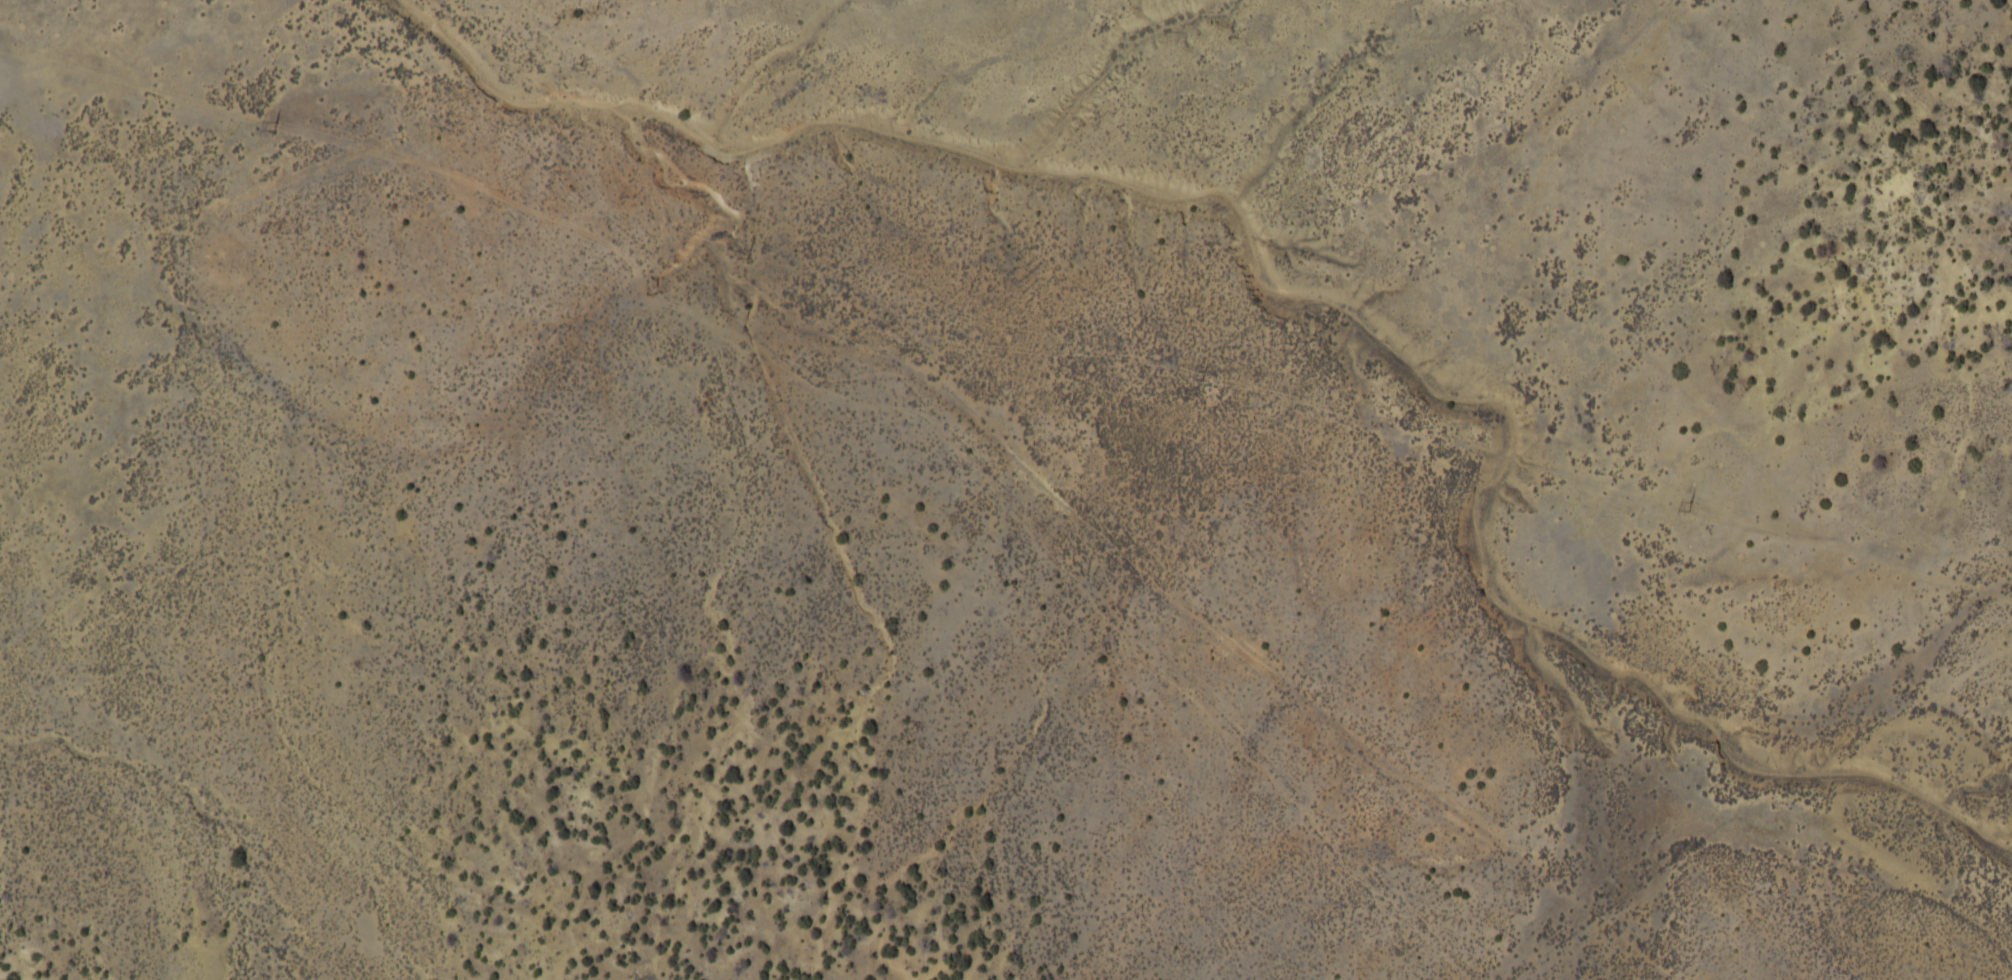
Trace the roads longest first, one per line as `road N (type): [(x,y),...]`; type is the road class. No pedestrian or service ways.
road 1 (track): [(1658,979),(1574,892),(1177,635),(932,435),(646,295),(639,271),(664,235),(657,198),(538,71),(437,0)]
road 2 (track): [(639,271),(607,243),(436,169),(0,52)]

